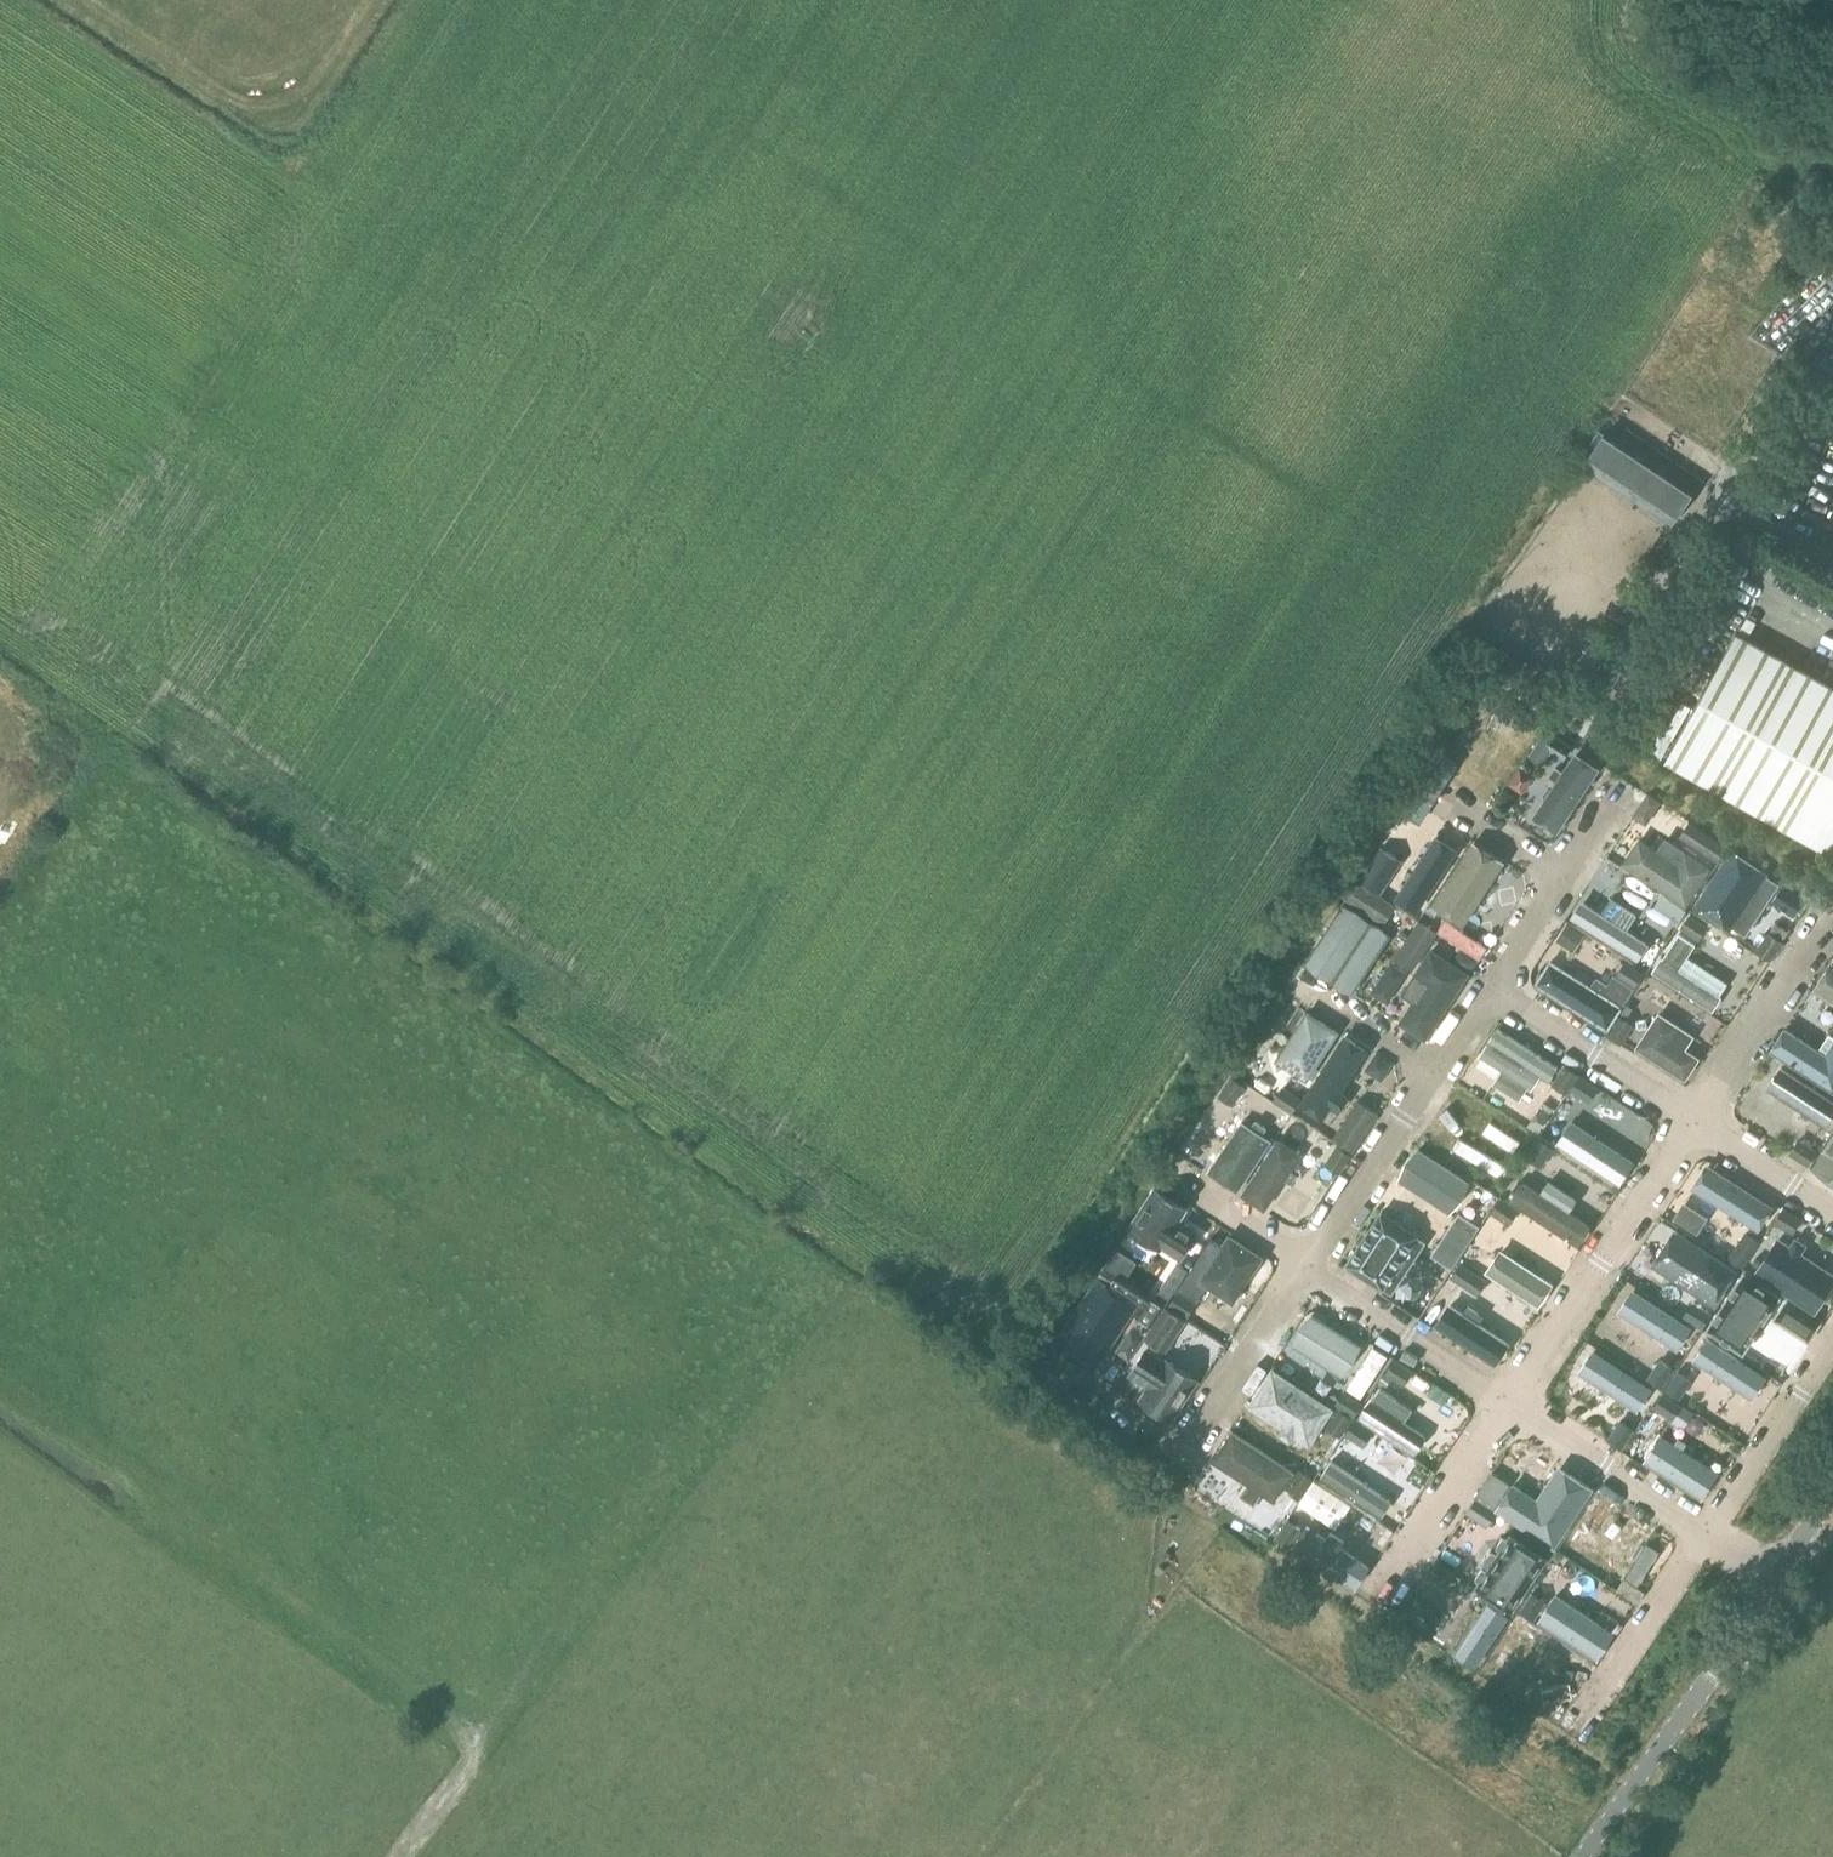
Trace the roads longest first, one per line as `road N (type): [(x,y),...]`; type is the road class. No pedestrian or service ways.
road 1 (track): [(94,0),(238,95),(268,101),(295,94),(313,77),(363,0)]
road 2 (residential): [(1506,1406),(1692,1121)]
road 3 (unclassified): [(1581,1856),(1774,1579)]
road 4 (residential): [(1506,1406),(1302,1267)]
road 5 (residential): [(1692,1121),(1825,915)]
road 6 (residential): [(1491,983),(1692,1121)]
road 7 (residential): [(1506,1406),(1706,1535)]
road 8 (residential): [(1706,1535),(1832,1339)]
road 9 (residential): [(1374,1594),(1506,1406)]
road 10 (residential): [(1308,1258),(1435,1067)]
road 11 (residential): [(1580,1726),(1706,1535)]
road 12 (residential): [(1182,1447),(1302,1267)]
road 13 (residential): [(1692,1121),(1832,1217)]
road 14 (residential): [(1564,873),(1425,783)]
road 15 (residential): [(1435,1067),(1298,978)]
road 16 (residential): [(1308,1258),(1171,1170)]
road 17 (residential): [(1491,983),(1564,873)]

